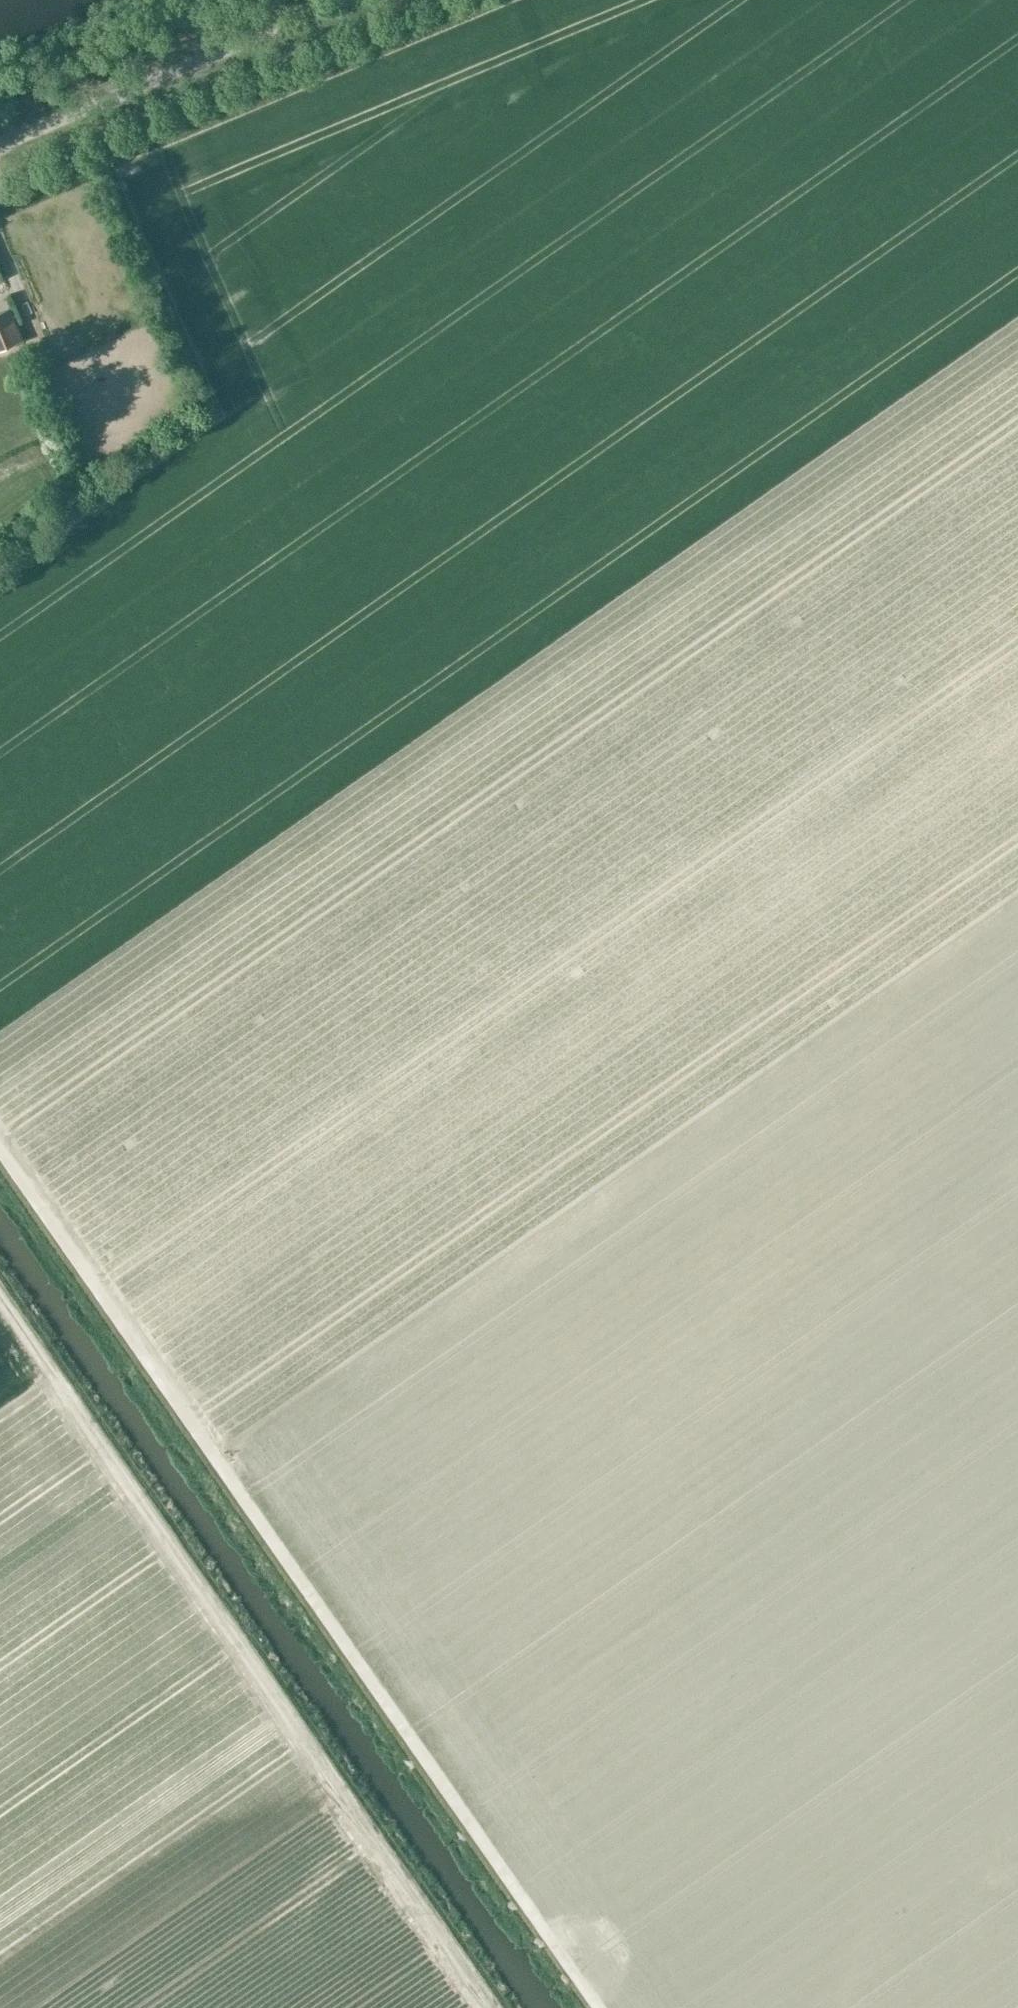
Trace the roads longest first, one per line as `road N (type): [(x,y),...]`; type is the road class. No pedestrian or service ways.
road 1 (unclassified): [(0,136),(326,0)]

